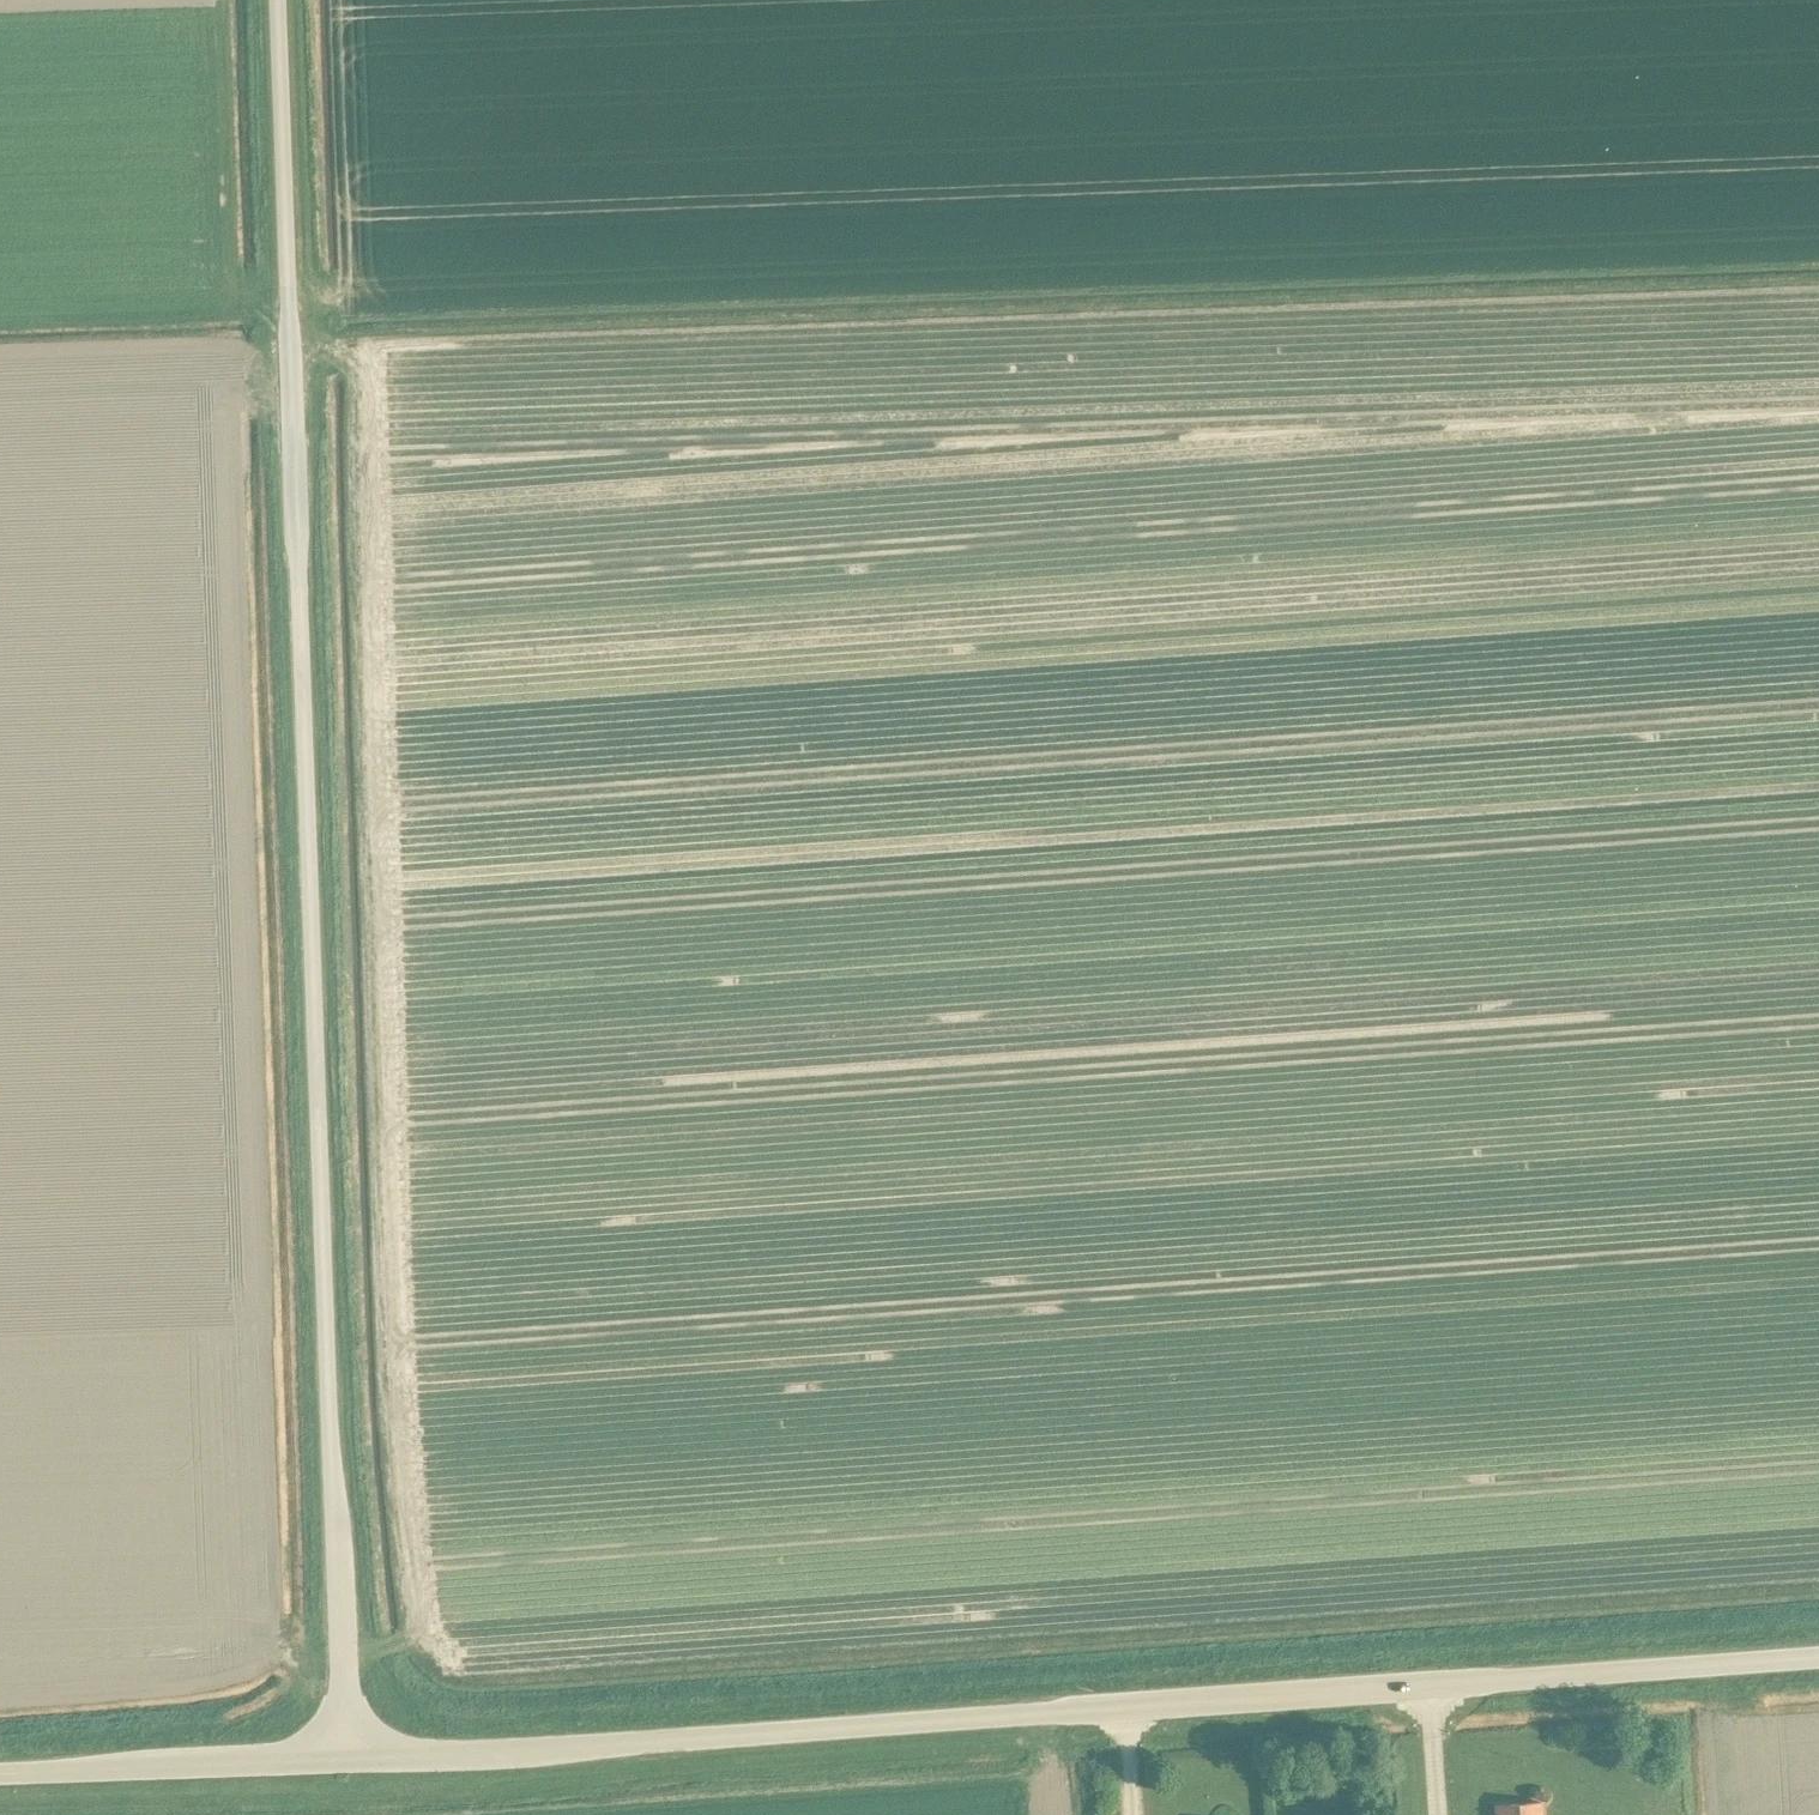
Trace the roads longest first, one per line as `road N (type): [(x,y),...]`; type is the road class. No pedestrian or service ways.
road 1 (unclassified): [(345,1758),(322,1369),(273,0)]
road 2 (unclassified): [(345,1758),(1818,1661)]
road 3 (unclassified): [(0,1775),(345,1758)]

